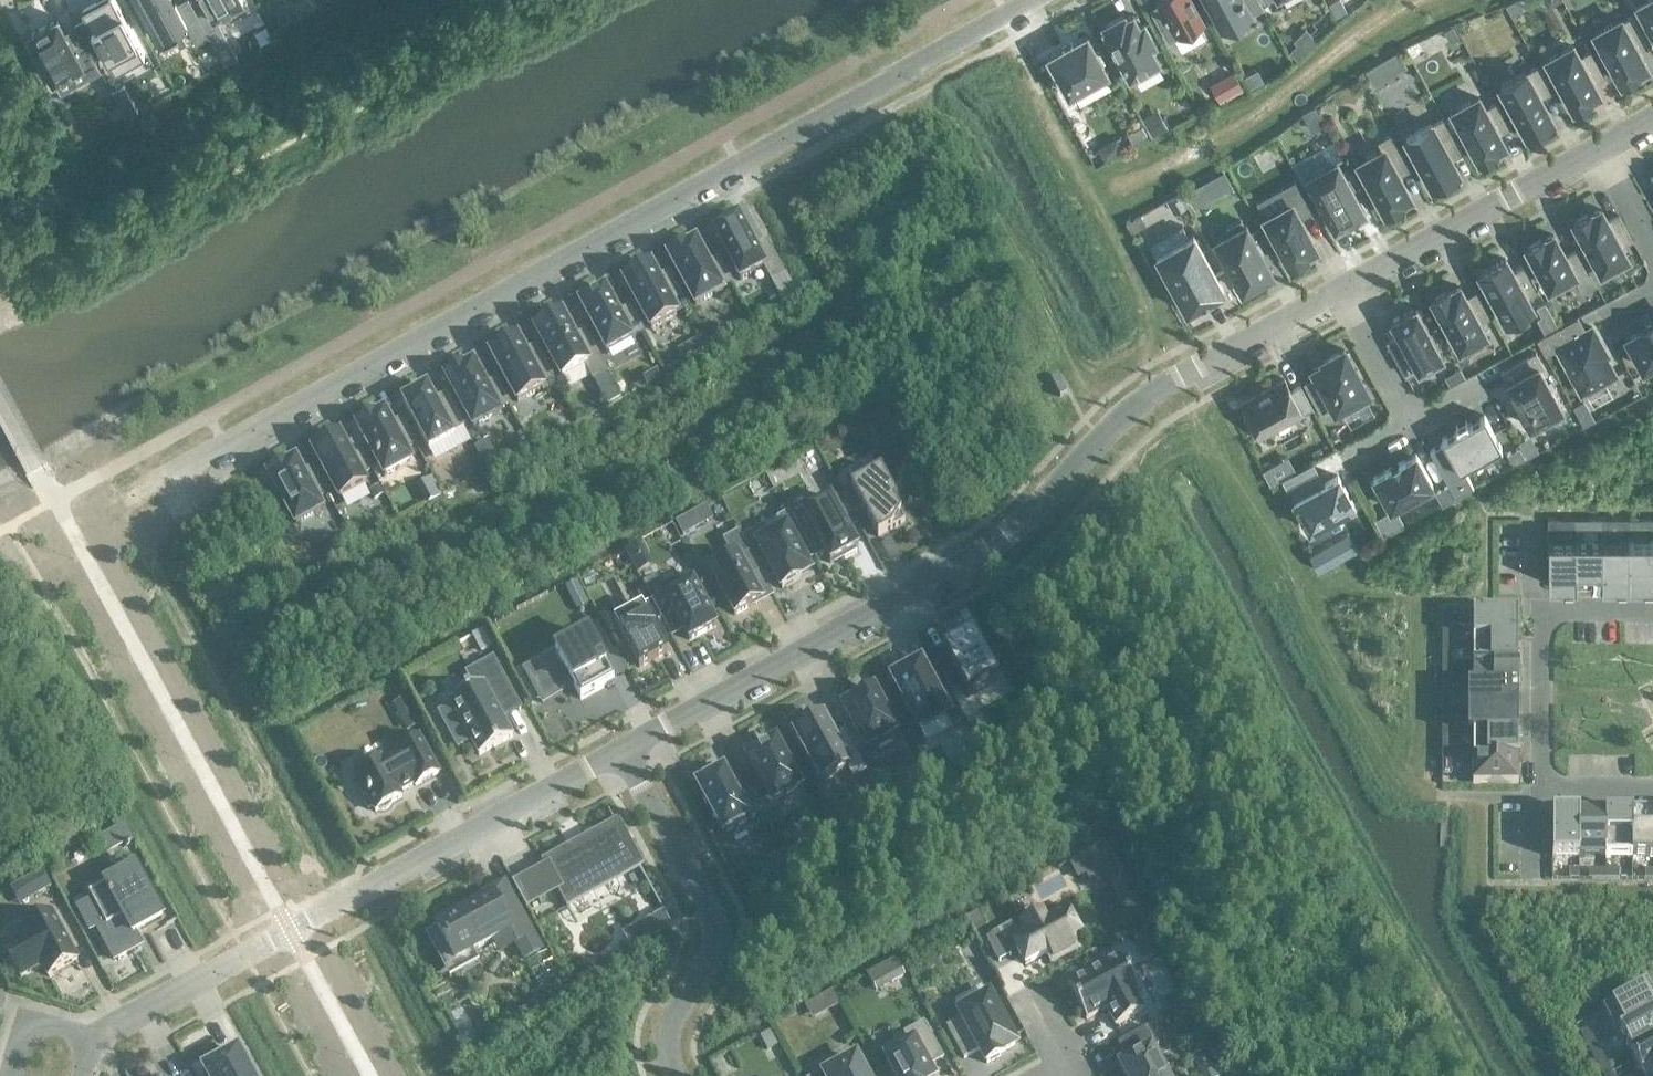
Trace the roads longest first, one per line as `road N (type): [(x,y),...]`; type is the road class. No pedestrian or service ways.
road 1 (residential): [(1034,0),(142,487)]
road 2 (residential): [(1343,286),(1153,389),(996,542),(617,748)]
road 3 (residential): [(617,748),(41,1066)]
road 4 (residential): [(1652,606),(1541,608),(1543,786),(1652,787)]
road 5 (residential): [(617,748),(714,929),(703,967),(673,1011),(665,1042),(674,1075)]
road 6 (residential): [(1599,149),(1343,286)]
road 7 (residential): [(1343,286),(1408,420)]

